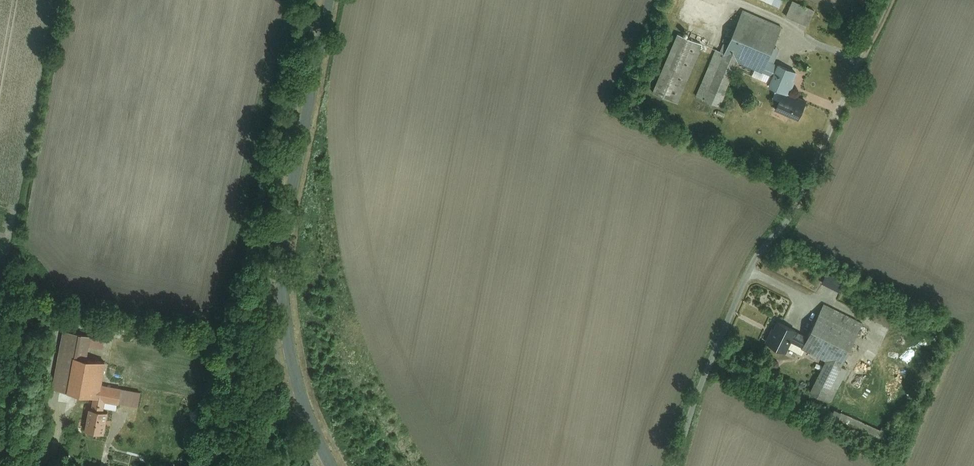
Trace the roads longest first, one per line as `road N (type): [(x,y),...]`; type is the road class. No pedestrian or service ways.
road 1 (tertiary): [(329,465),(304,405),(279,267),(326,0)]

